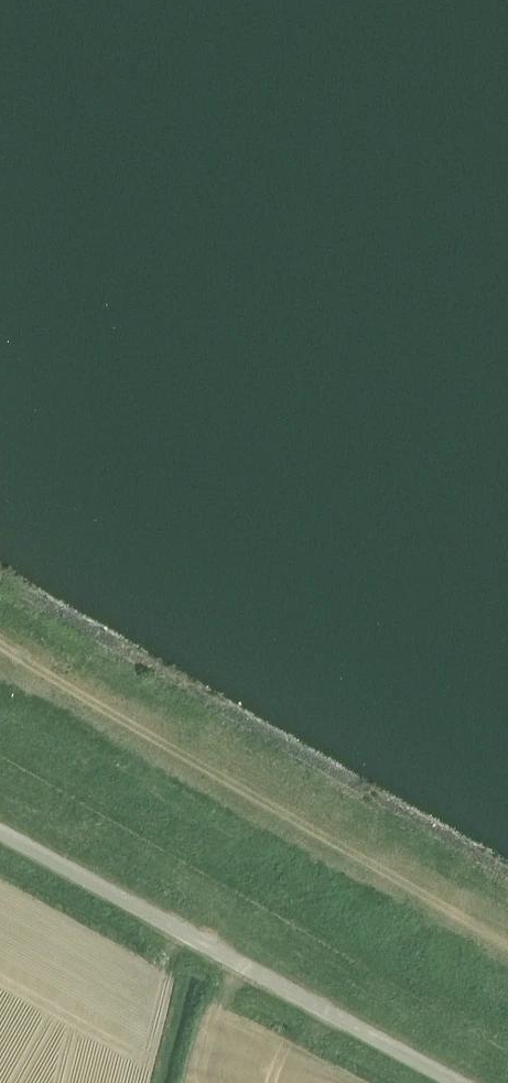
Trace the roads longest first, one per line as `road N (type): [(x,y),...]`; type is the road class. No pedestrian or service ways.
road 1 (unclassified): [(467,1082),(0,830)]

